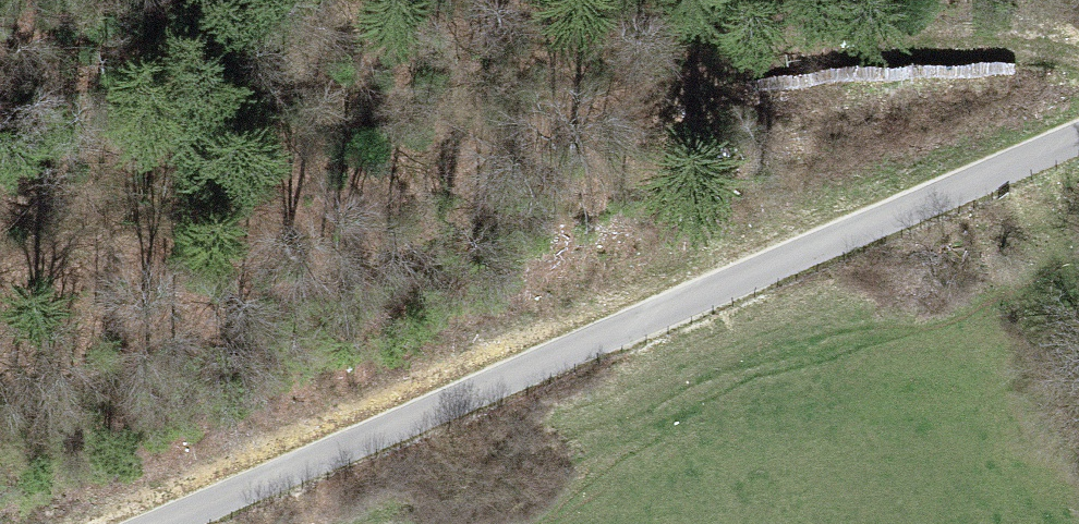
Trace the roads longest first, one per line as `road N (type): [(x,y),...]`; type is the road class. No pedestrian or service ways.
road 1 (track): [(1078,51),(924,48),(634,97),(47,286)]
road 2 (unclassified): [(160,523),(1078,135)]

